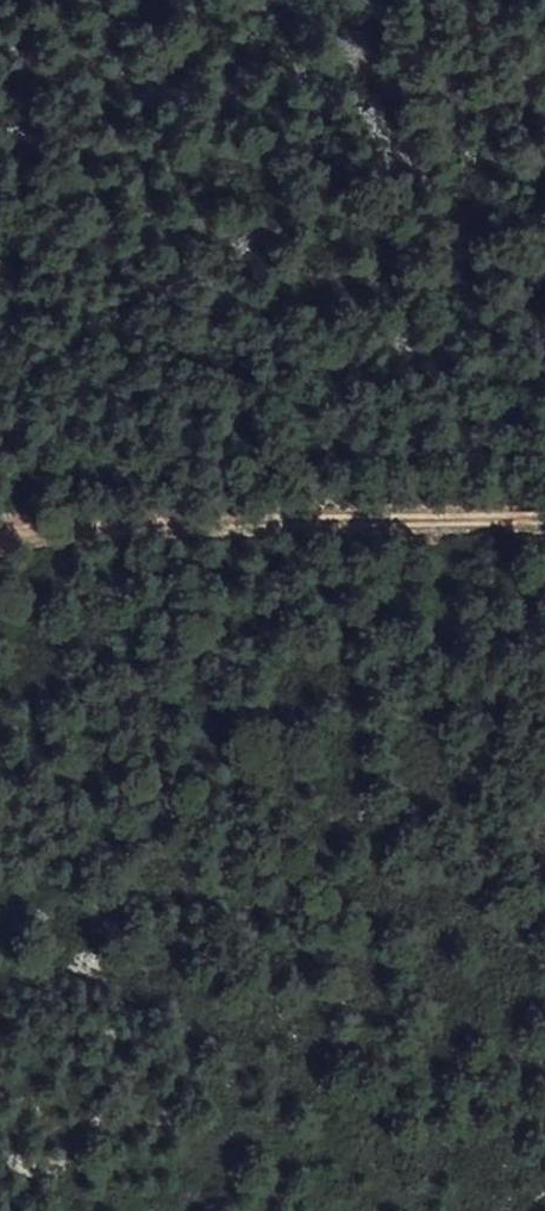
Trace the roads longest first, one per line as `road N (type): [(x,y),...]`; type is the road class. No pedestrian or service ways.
road 1 (track): [(0,536),(132,514),(362,518),(544,508)]

